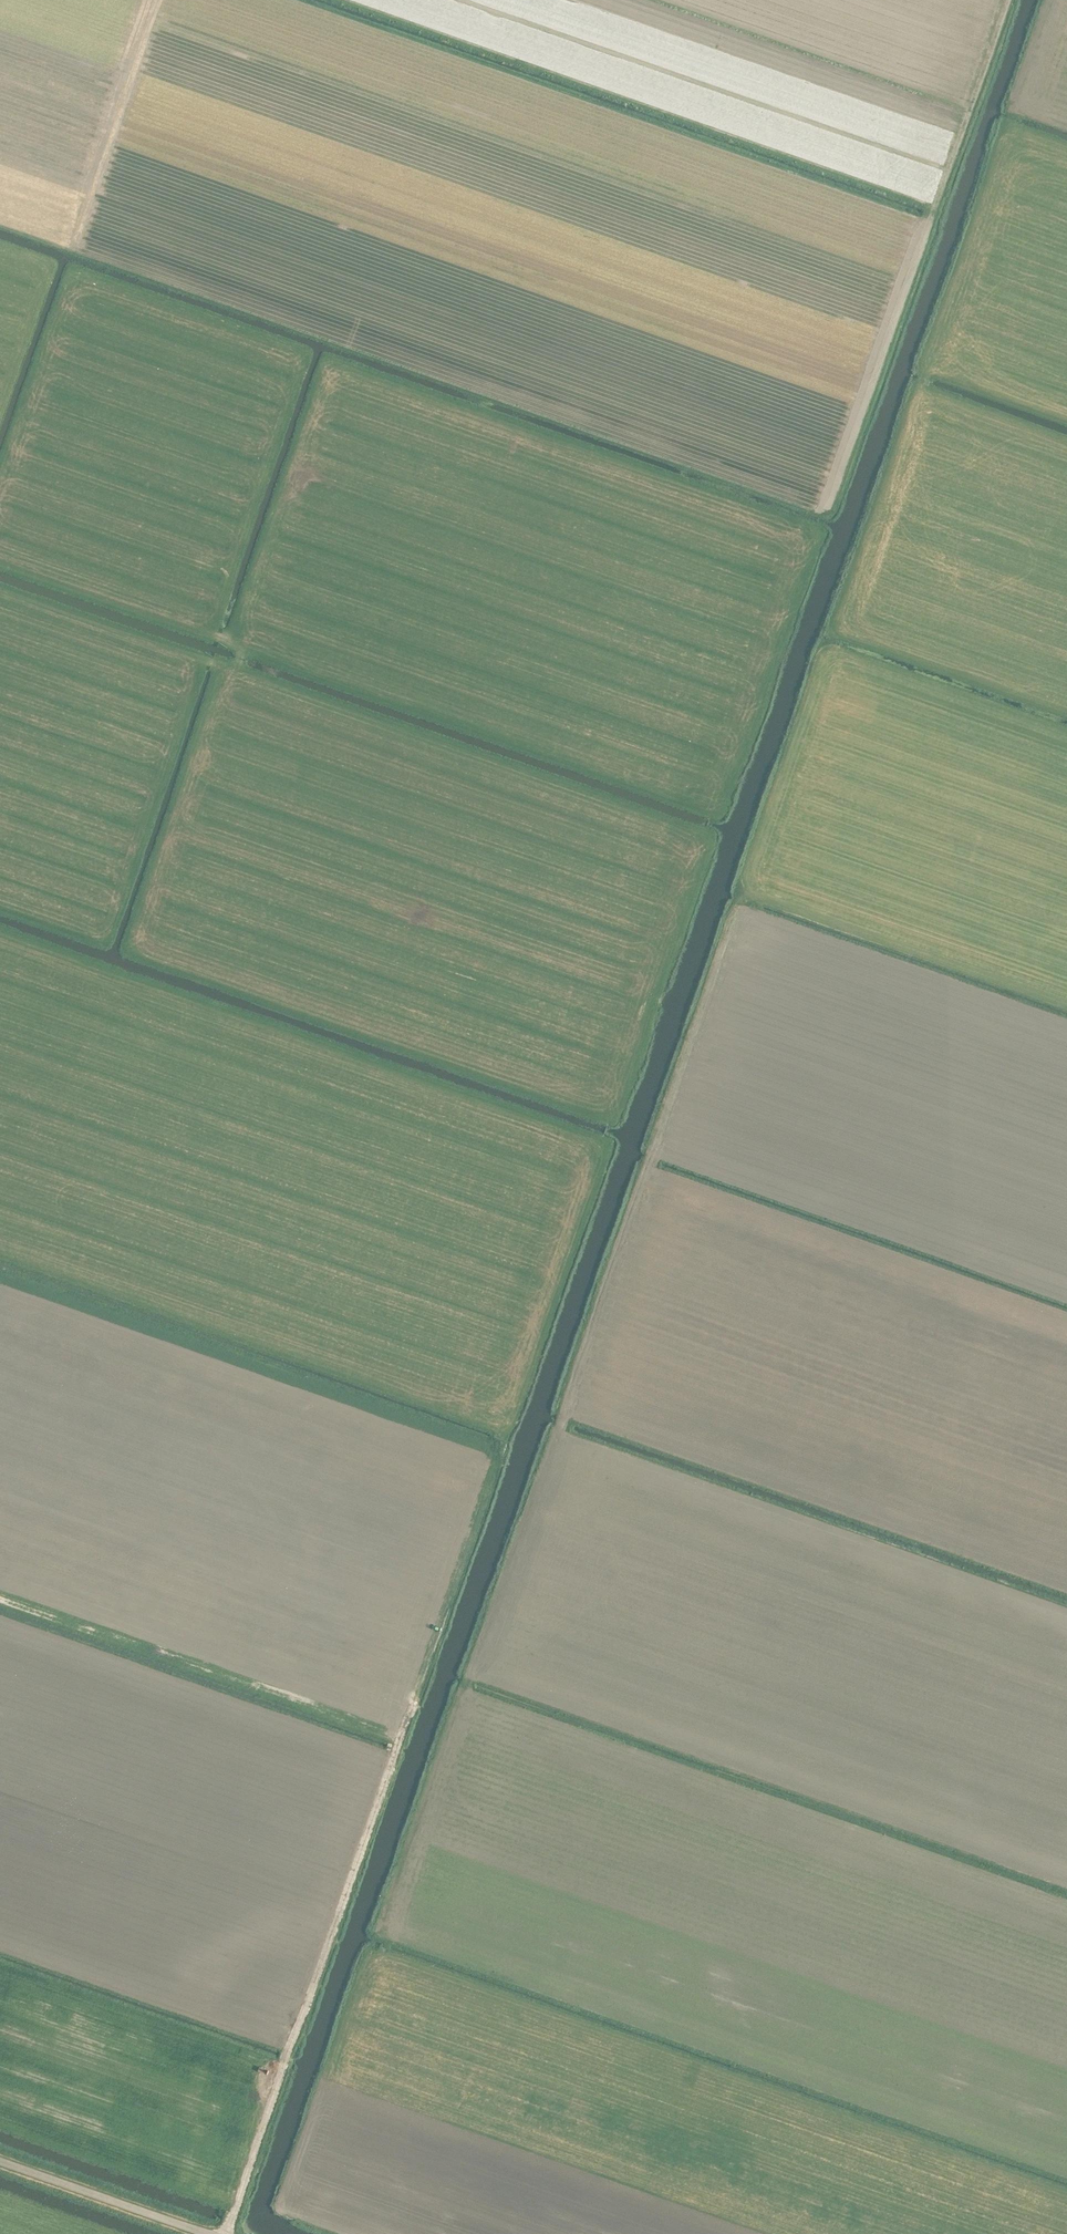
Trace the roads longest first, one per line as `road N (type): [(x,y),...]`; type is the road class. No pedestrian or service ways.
road 1 (track): [(226,2233),(502,1438)]
road 2 (track): [(1006,0),(830,506)]
road 3 (track): [(242,653),(0,563)]
road 4 (track): [(153,0),(73,230)]
road 5 (unclassified): [(209,2233),(0,2160)]

